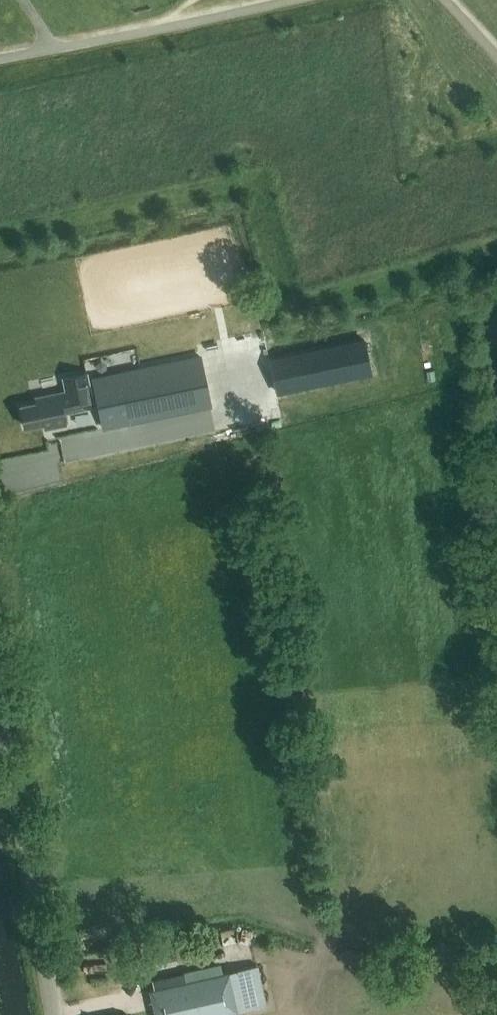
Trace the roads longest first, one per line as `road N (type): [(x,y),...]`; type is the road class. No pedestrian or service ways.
road 1 (unclassified): [(58,1014),(0,735)]

